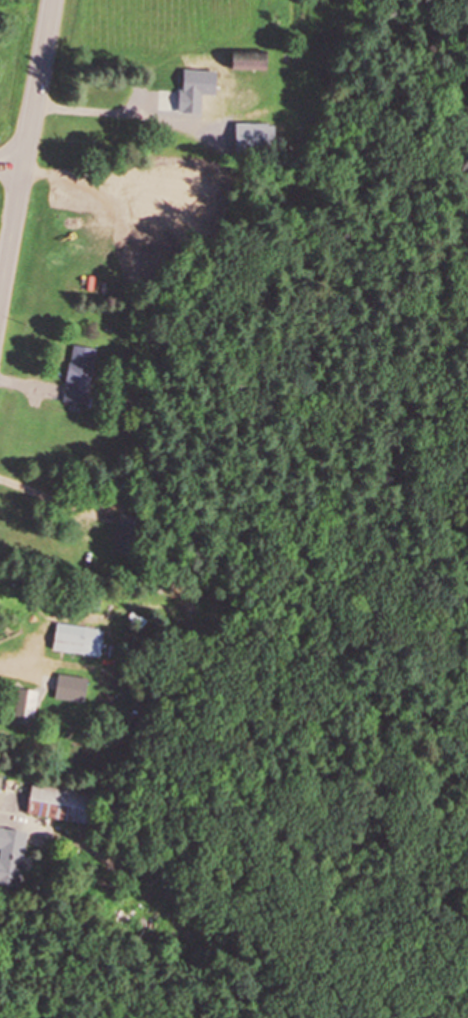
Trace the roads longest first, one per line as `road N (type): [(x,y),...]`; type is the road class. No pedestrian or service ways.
road 1 (secondary): [(55,0),(0,309)]

